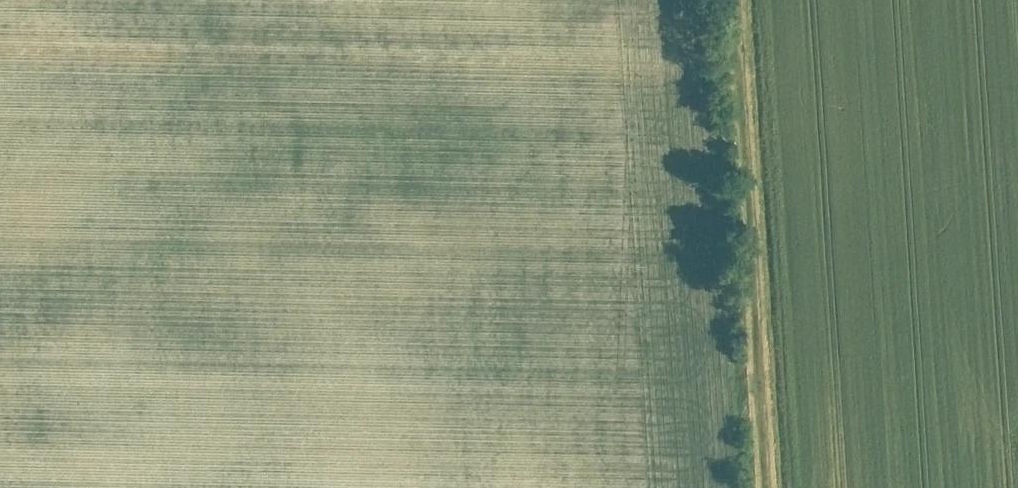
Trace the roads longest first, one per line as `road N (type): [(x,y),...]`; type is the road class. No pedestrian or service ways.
road 1 (track): [(729,0),(761,487)]

